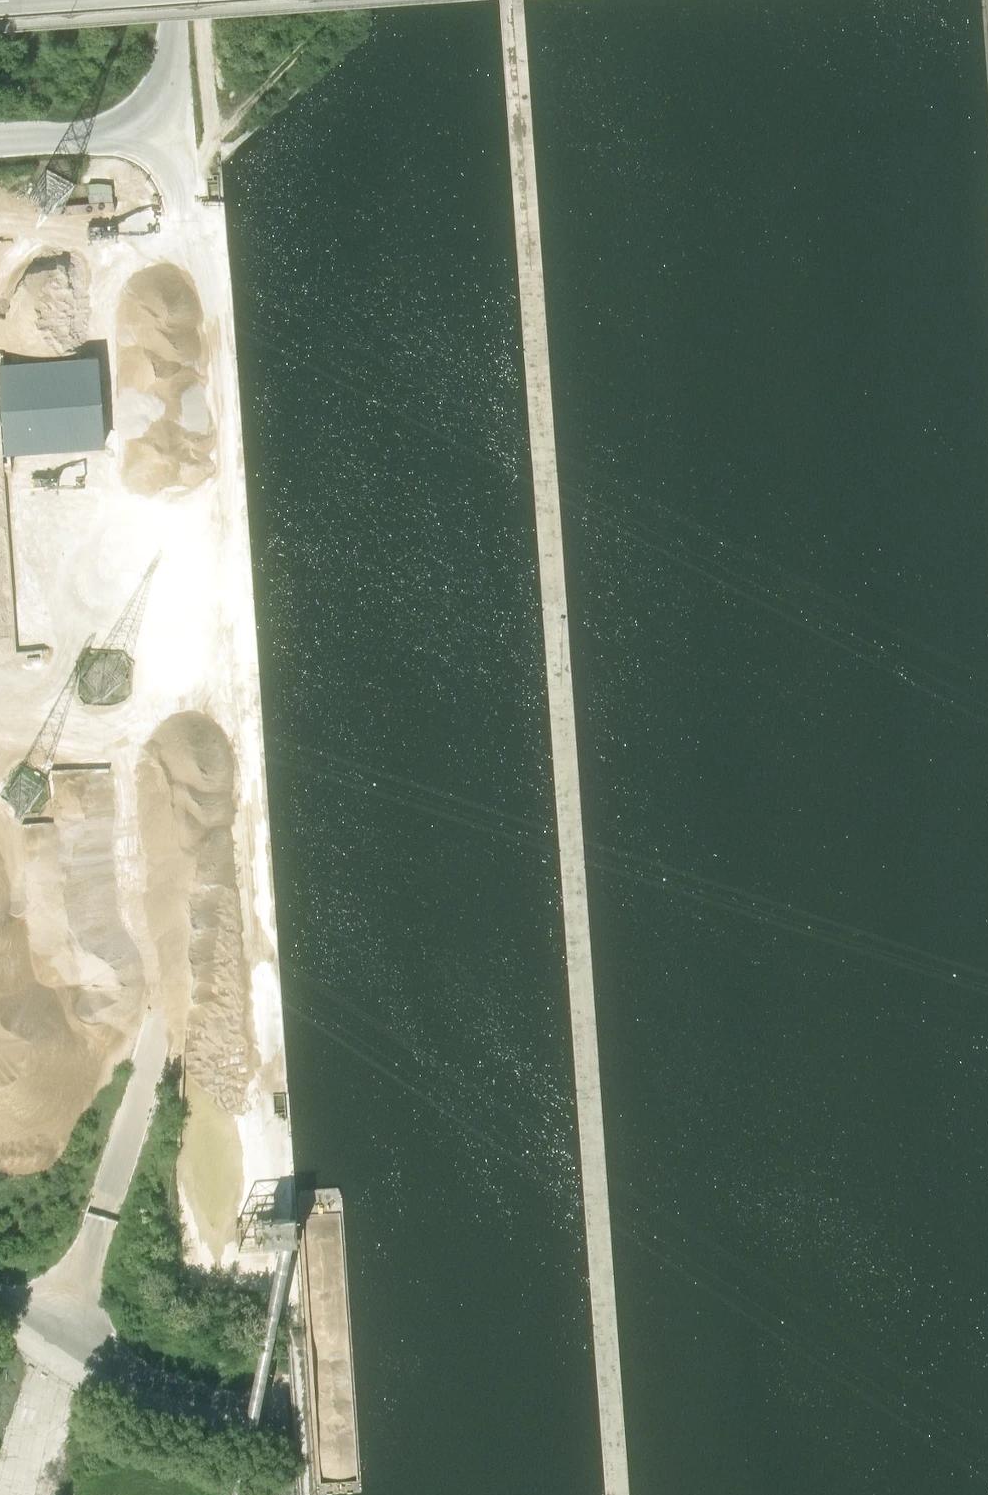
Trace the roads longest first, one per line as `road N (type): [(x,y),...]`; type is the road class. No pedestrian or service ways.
road 1 (unclassified): [(288,1494),(284,1432),(60,1349),(0,1309)]
road 2 (unclassified): [(174,0),(176,46),(143,132),(0,140)]

